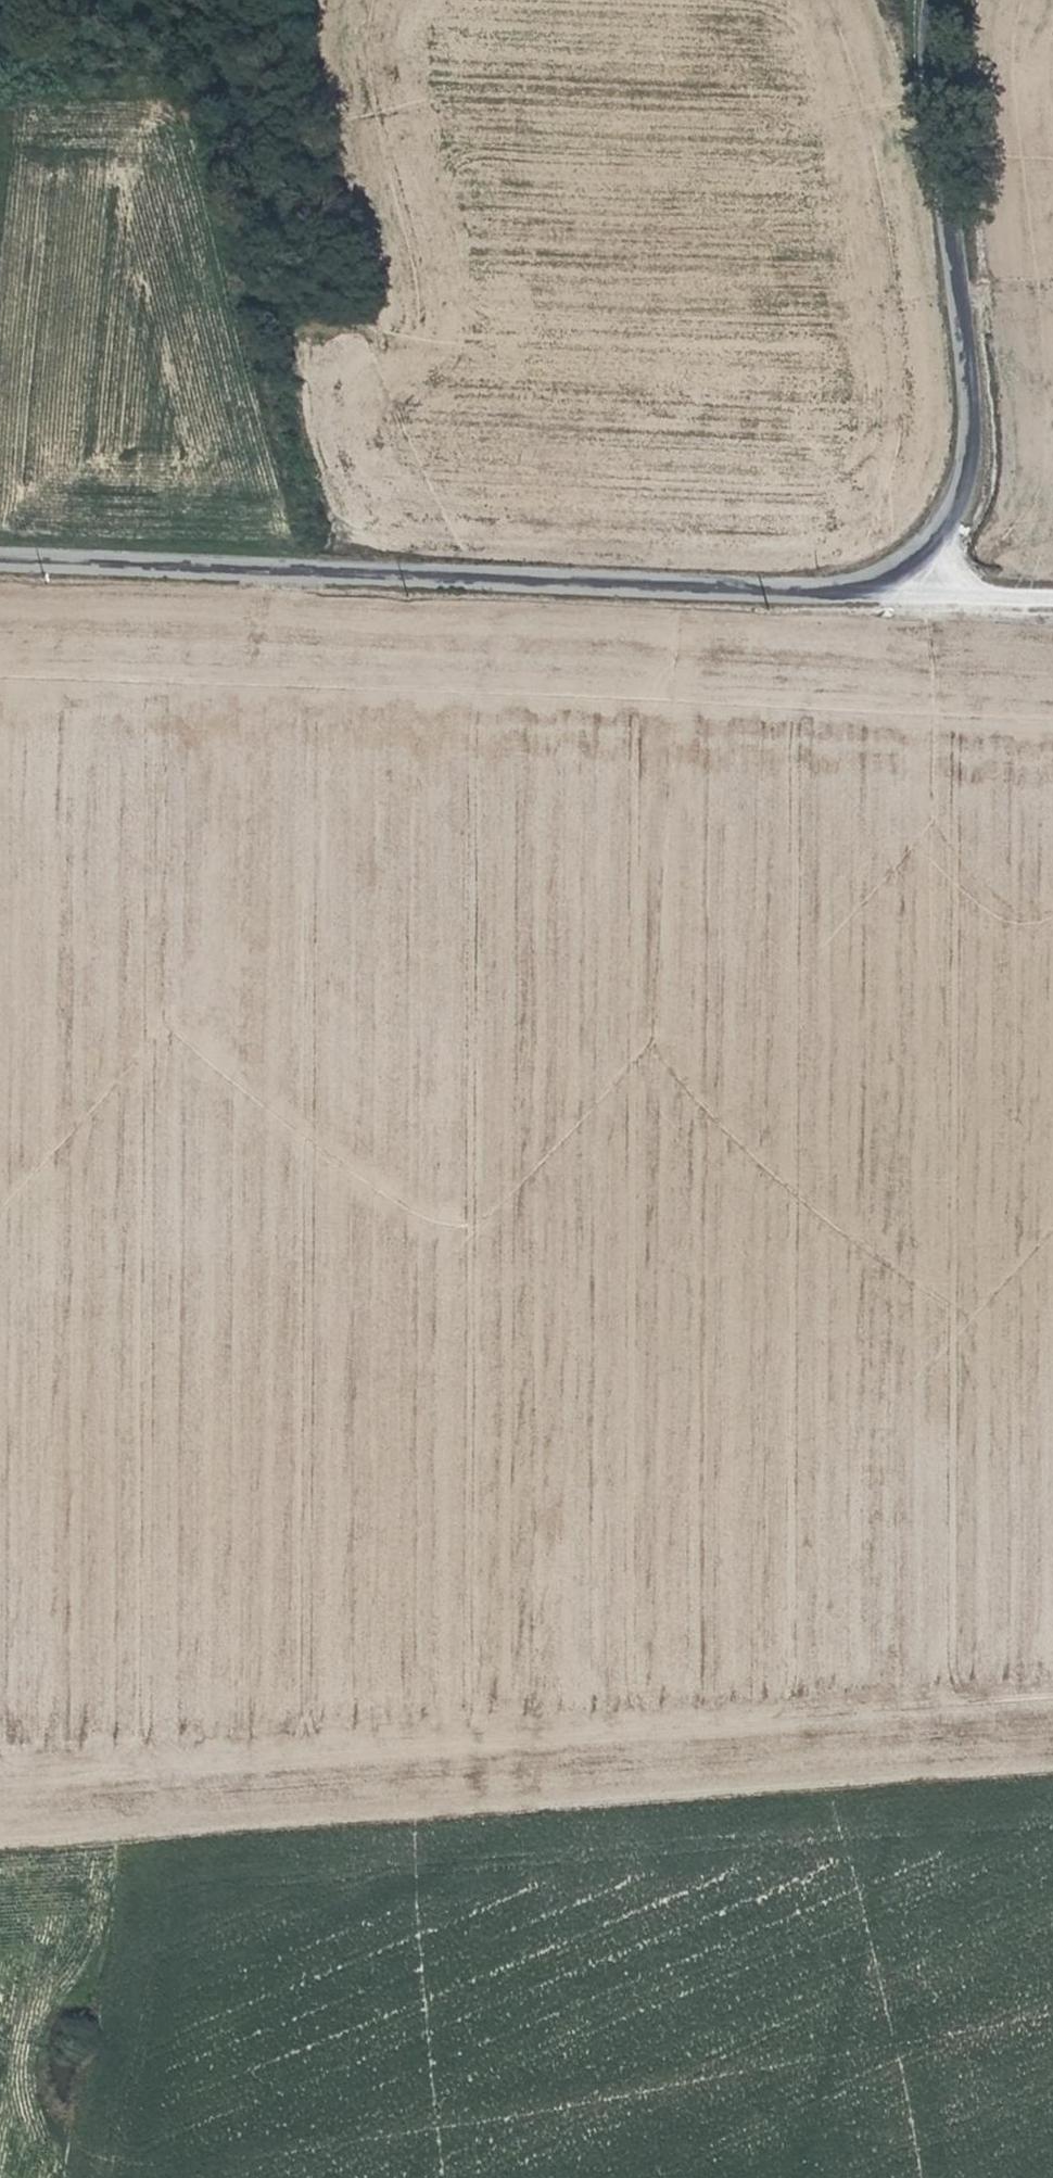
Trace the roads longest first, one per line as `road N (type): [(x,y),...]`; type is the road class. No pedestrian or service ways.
road 1 (tertiary): [(894,591),(0,564)]
road 2 (tertiary): [(954,0),(947,136),(989,347),(985,448),(963,505),(894,591)]
road 3 (residential): [(1052,594),(894,591)]

